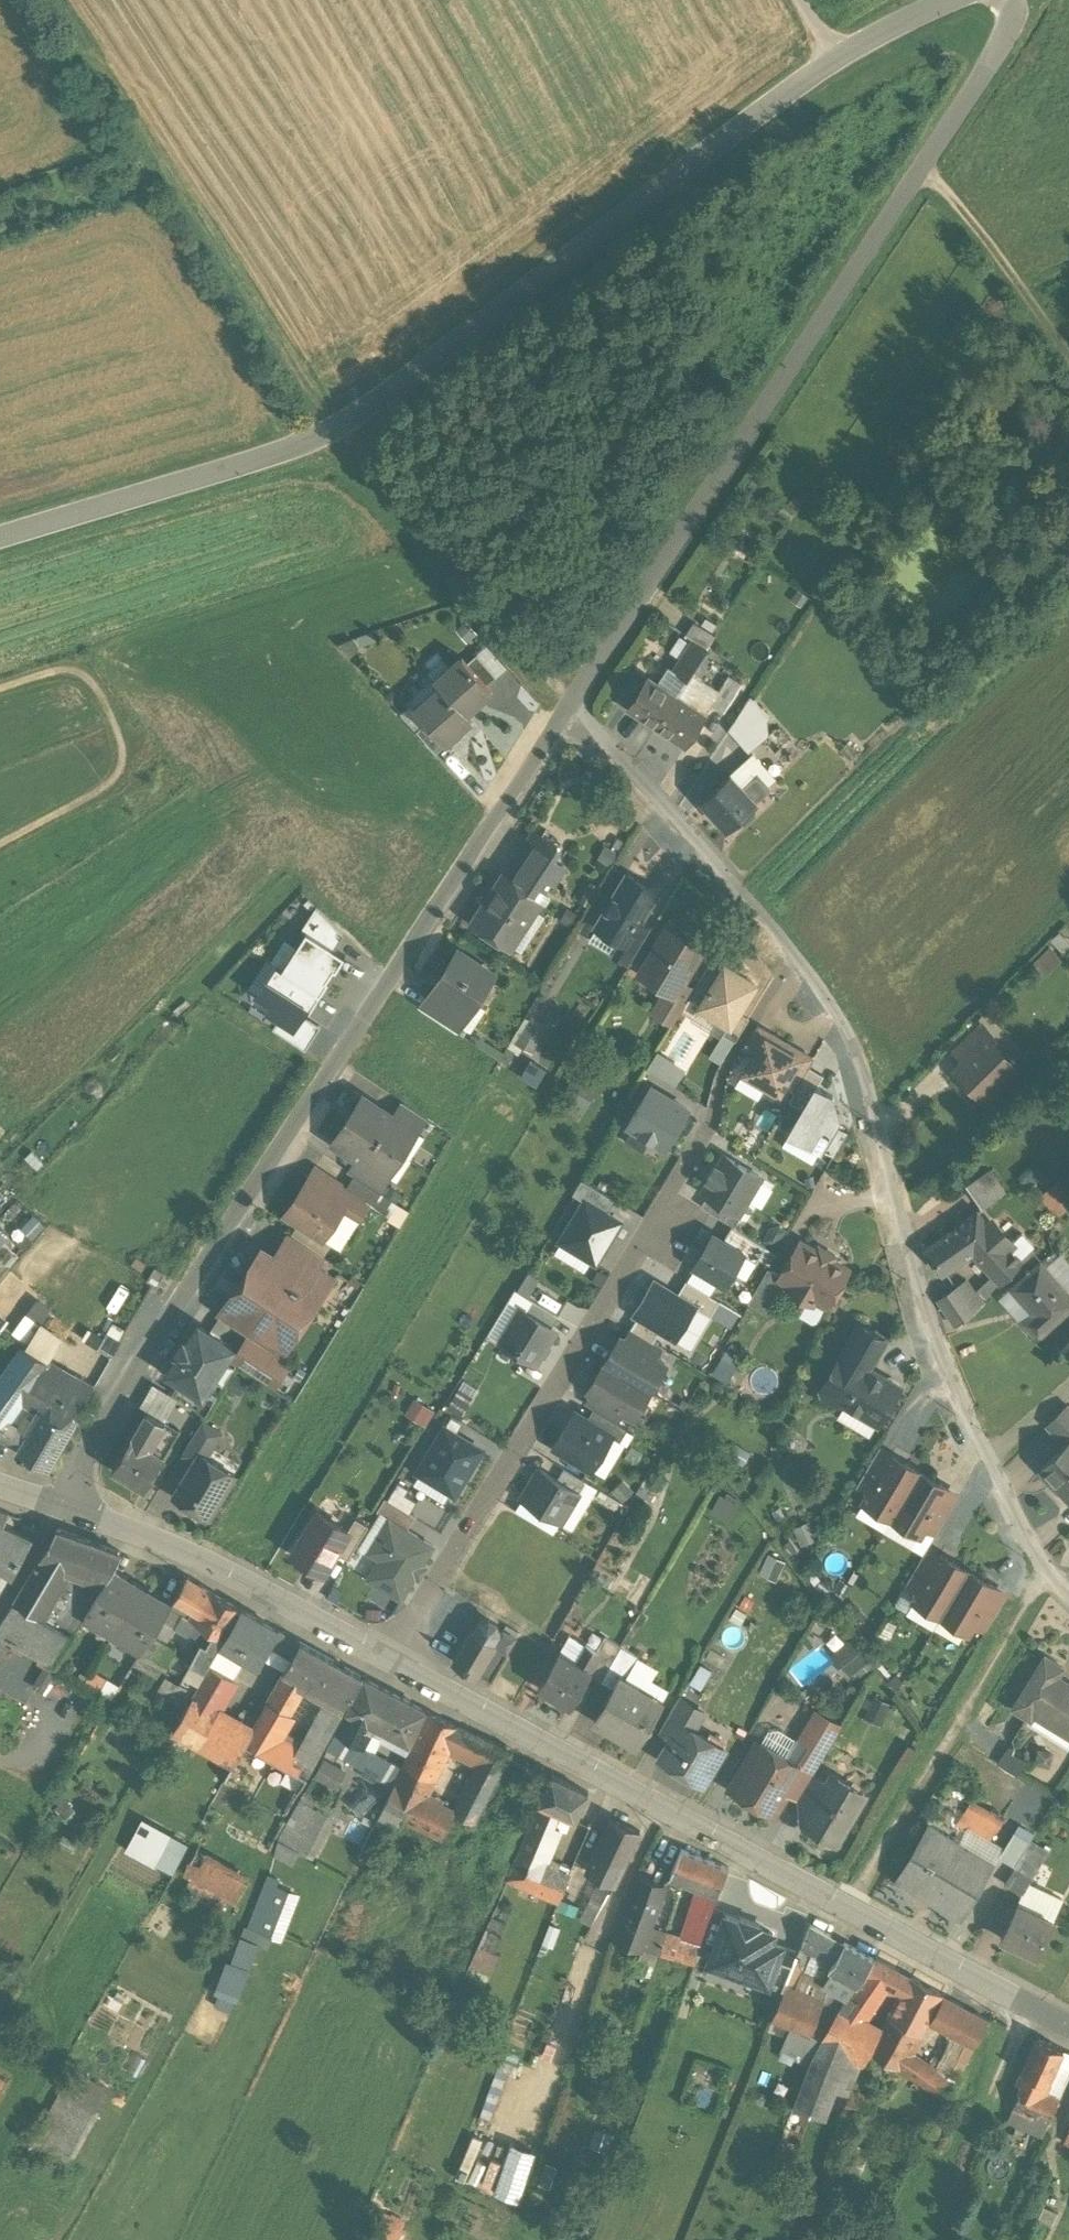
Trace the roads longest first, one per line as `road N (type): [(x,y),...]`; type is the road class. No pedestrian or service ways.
road 1 (unclassified): [(0,542),(259,461),(338,427),(833,60),(951,0)]
road 2 (residential): [(571,701),(714,861),(854,1045),(944,1368),(1046,1572),(1068,1594)]
road 3 (residential): [(571,701),(46,1505)]
road 4 (track): [(571,701),(338,427),(55,0)]
road 5 (residential): [(1013,0),(991,61),(571,701)]
road 6 (residential): [(1068,2035),(389,1673)]
road 7 (residential): [(389,1673),(673,1194)]
road 8 (residential): [(389,1673),(178,1559),(46,1505)]
road 9 (track): [(923,165),(1068,359)]

